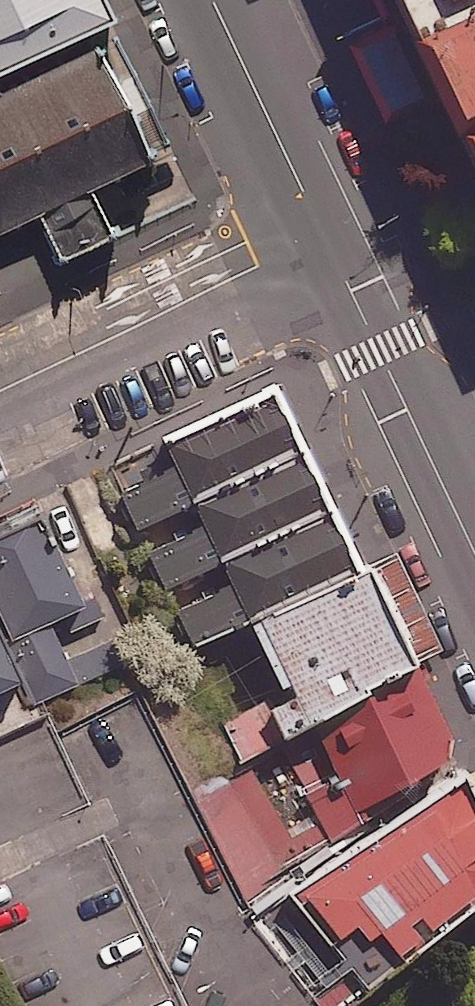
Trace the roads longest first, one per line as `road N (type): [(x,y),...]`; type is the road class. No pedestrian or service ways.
road 1 (residential): [(0,388),(326,233)]
road 2 (tertiary): [(474,557),(326,233)]
road 3 (tertiary): [(326,233),(214,0)]

